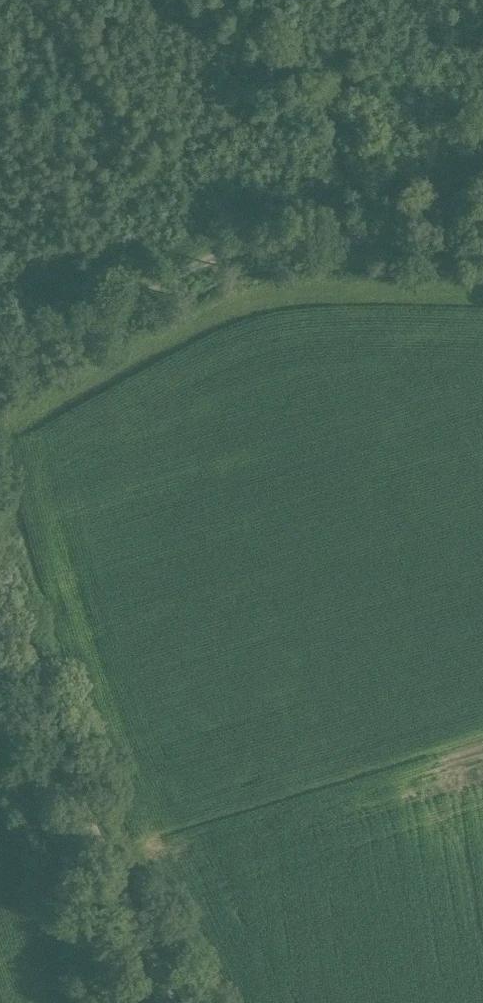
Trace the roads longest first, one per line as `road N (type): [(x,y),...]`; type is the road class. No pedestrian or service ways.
road 1 (unclassified): [(0,364),(204,258),(253,245),(482,239)]
road 2 (unclassified): [(0,580),(15,644),(169,1002)]

